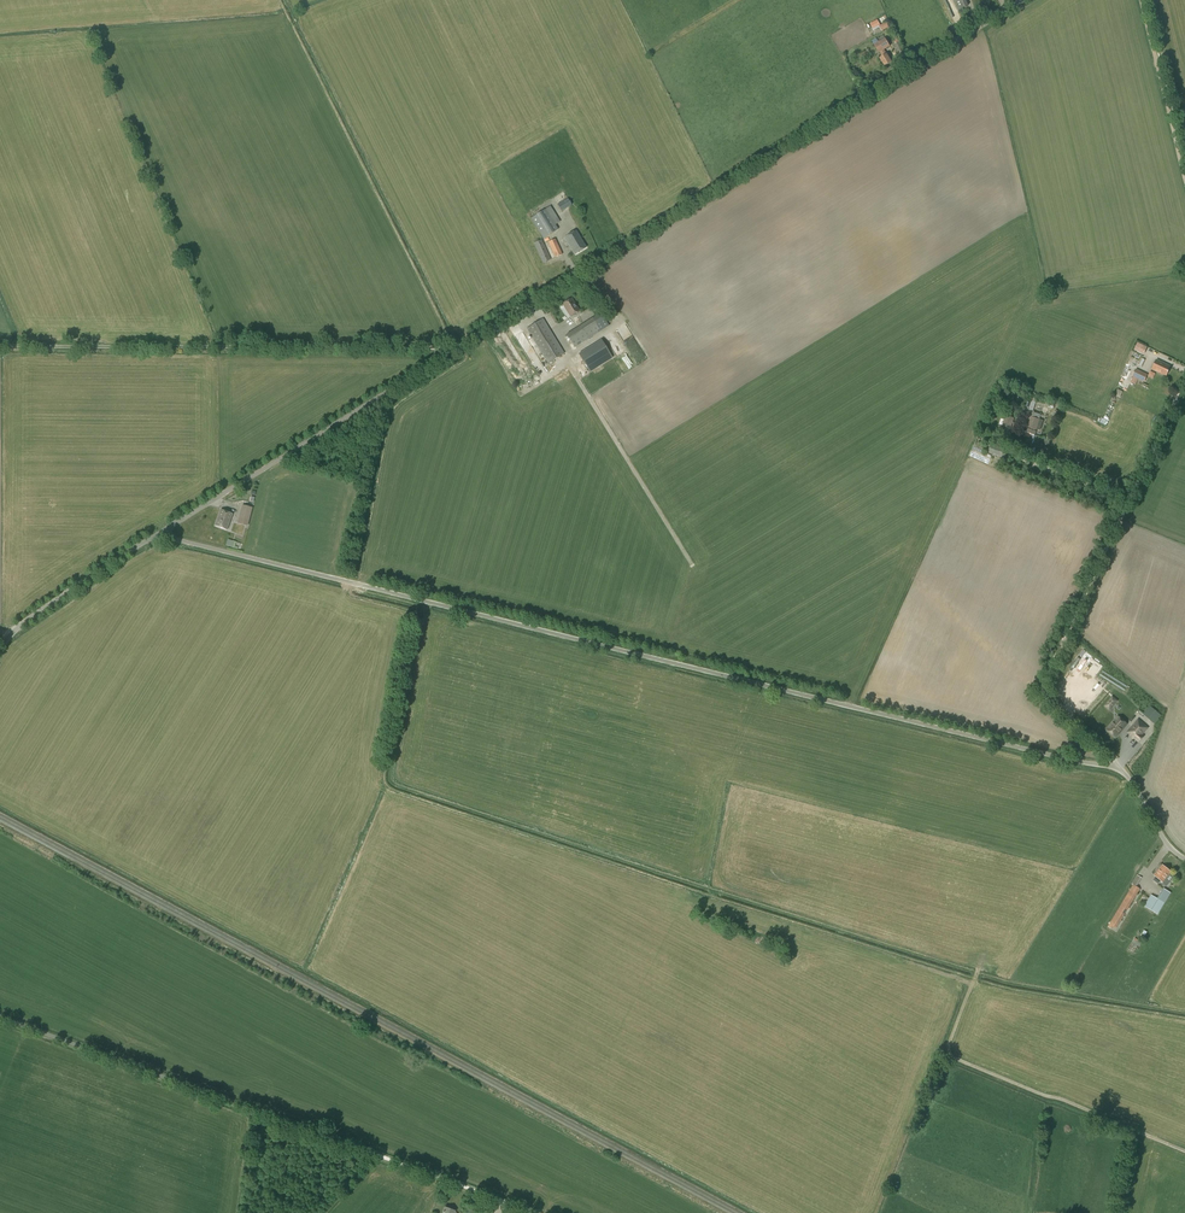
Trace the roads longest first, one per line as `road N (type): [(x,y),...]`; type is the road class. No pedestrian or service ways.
road 1 (unclassified): [(1184,858),(1128,776),(1111,765),(164,530)]
road 2 (unclassified): [(164,530),(1022,0)]
road 3 (unclassified): [(543,1212),(0,1017)]
road 4 (track): [(456,349),(0,345)]
road 5 (track): [(1184,379),(1041,688),(1117,767)]
road 6 (unclassified): [(0,647),(20,625),(164,530)]
road 7 (track): [(1141,0),(1184,173)]

